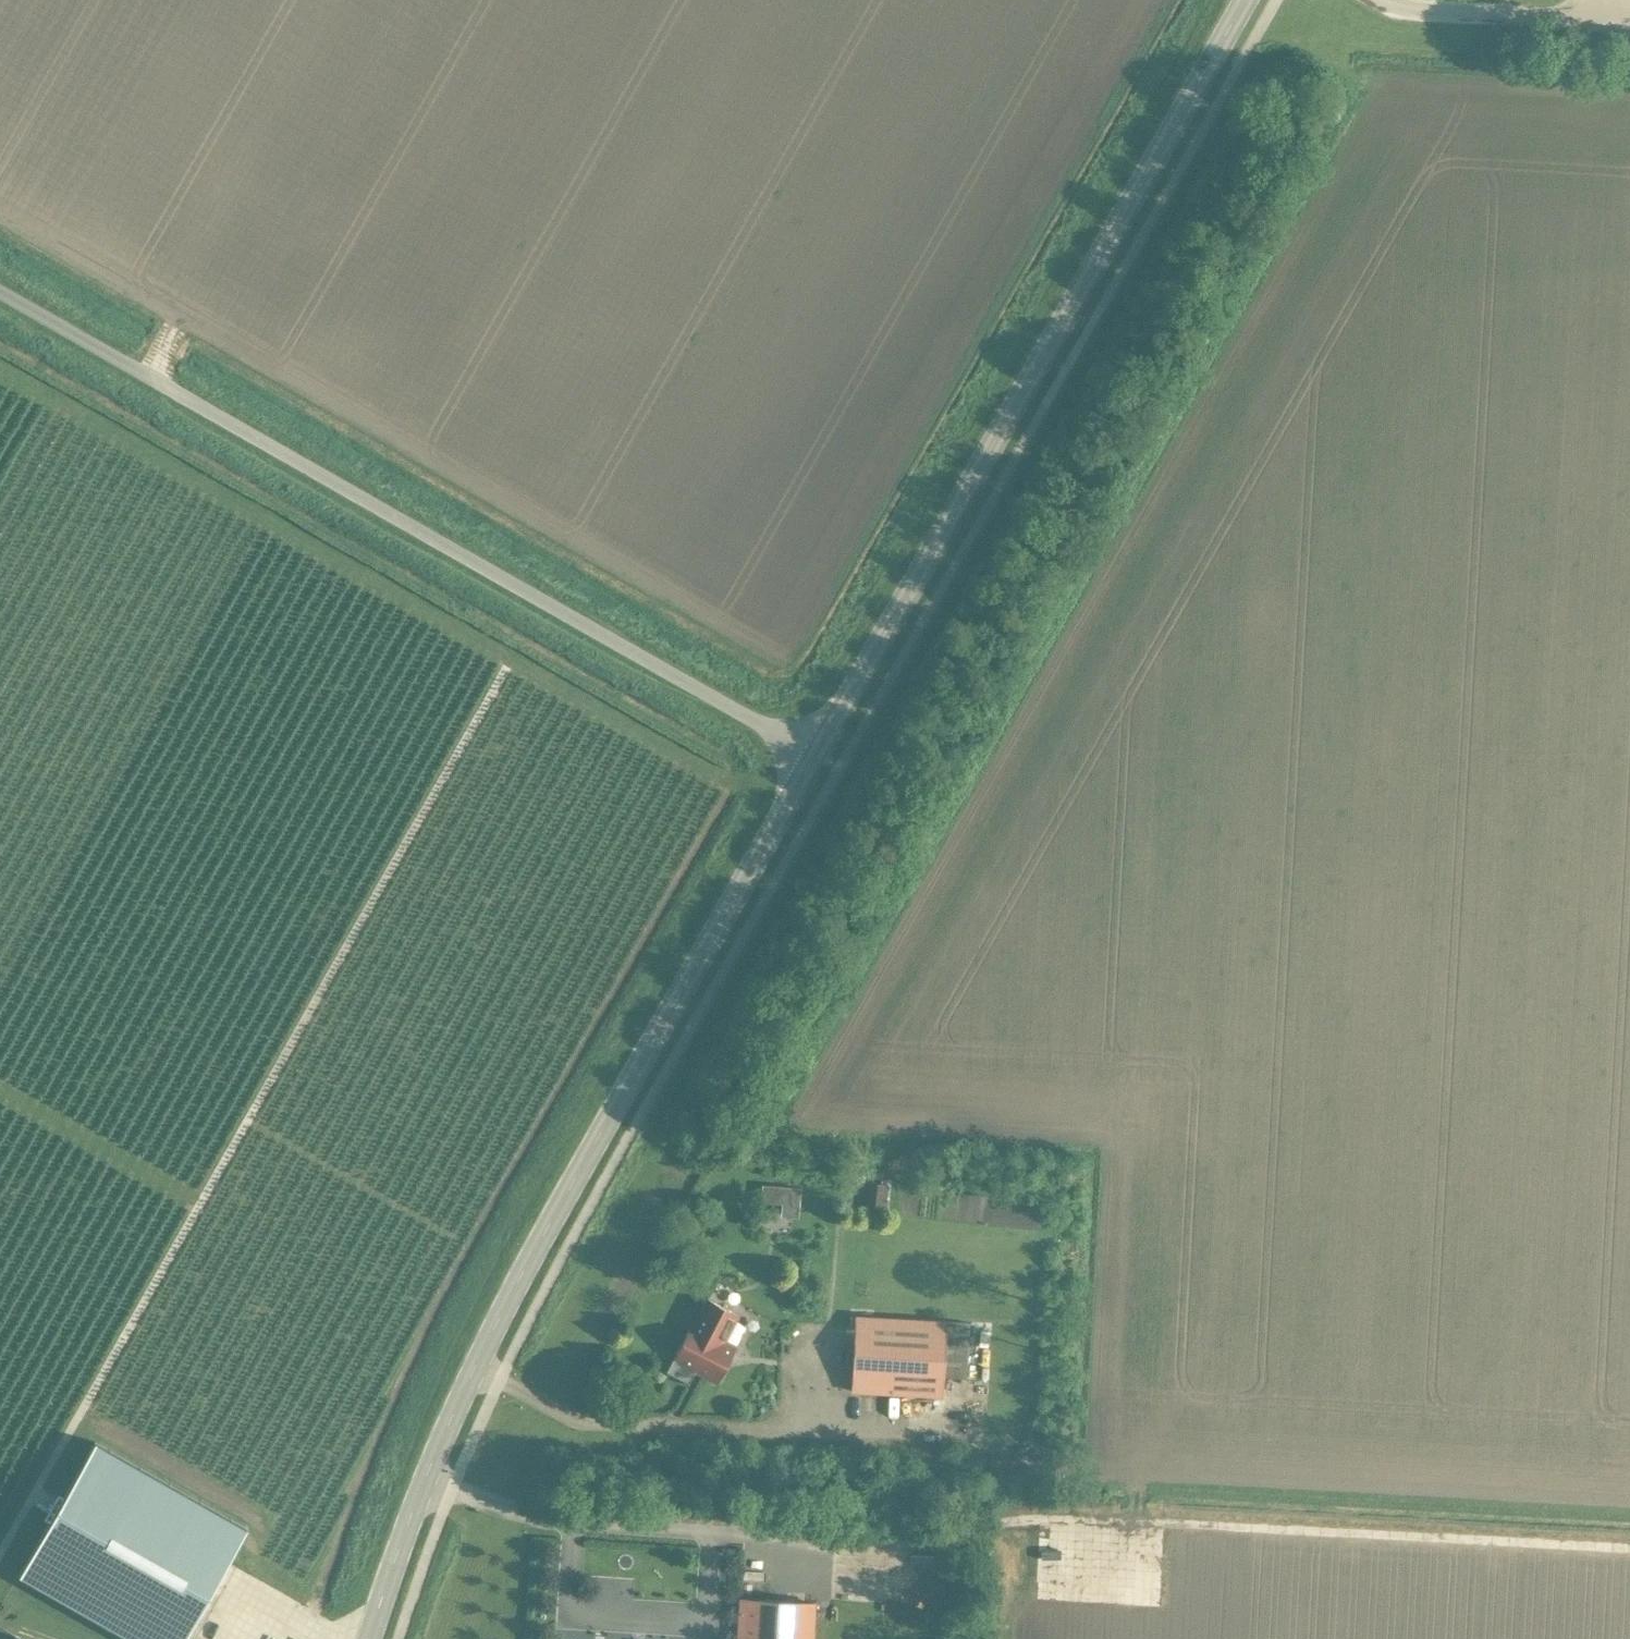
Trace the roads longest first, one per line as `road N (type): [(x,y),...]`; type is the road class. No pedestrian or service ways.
road 1 (tertiary): [(364,1638),(444,1429),(810,754)]
road 2 (unclassified): [(810,754),(0,293)]
road 3 (tertiary): [(810,754),(1244,0)]

